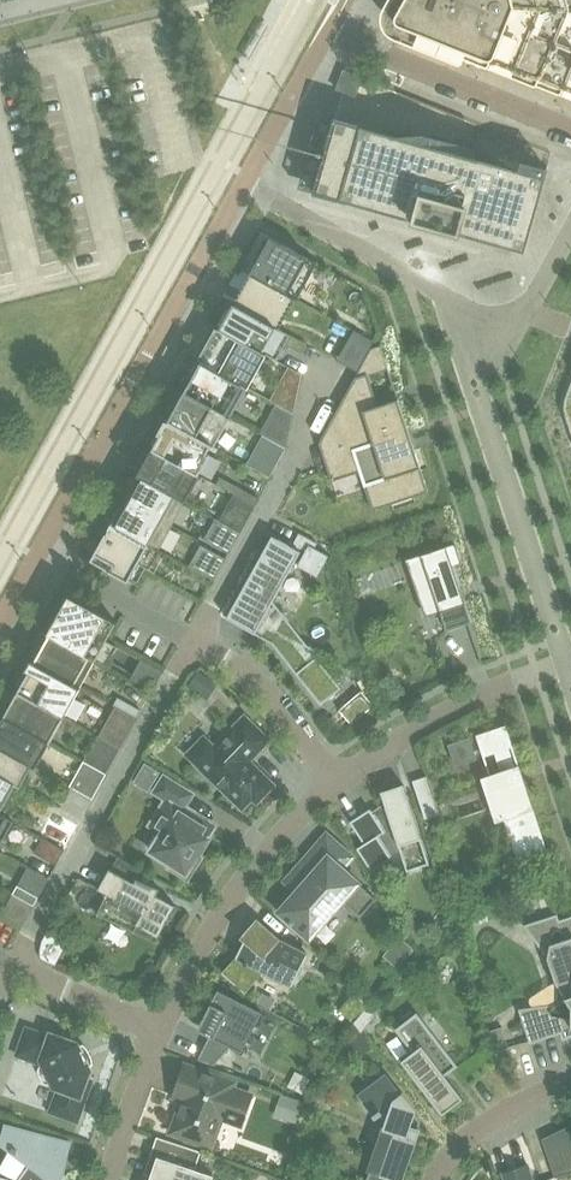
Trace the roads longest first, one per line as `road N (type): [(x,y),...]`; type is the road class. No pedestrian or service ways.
road 1 (residential): [(243,185),(0,609)]
road 2 (residential): [(570,129),(328,30),(243,185)]
road 3 (residential): [(162,1030),(234,898),(339,778)]
road 4 (residential): [(339,778),(500,687),(565,665)]
road 5 (residential): [(443,294),(243,185)]
road 6 (residential): [(195,639),(275,699),(339,778)]
road 7 (residential): [(443,294),(515,328),(570,226)]
road 8 (residential): [(12,967),(162,1030)]
road 9 (residential): [(444,1179),(491,1126),(570,1085)]
road 10 (residential): [(114,1179),(162,1030)]

